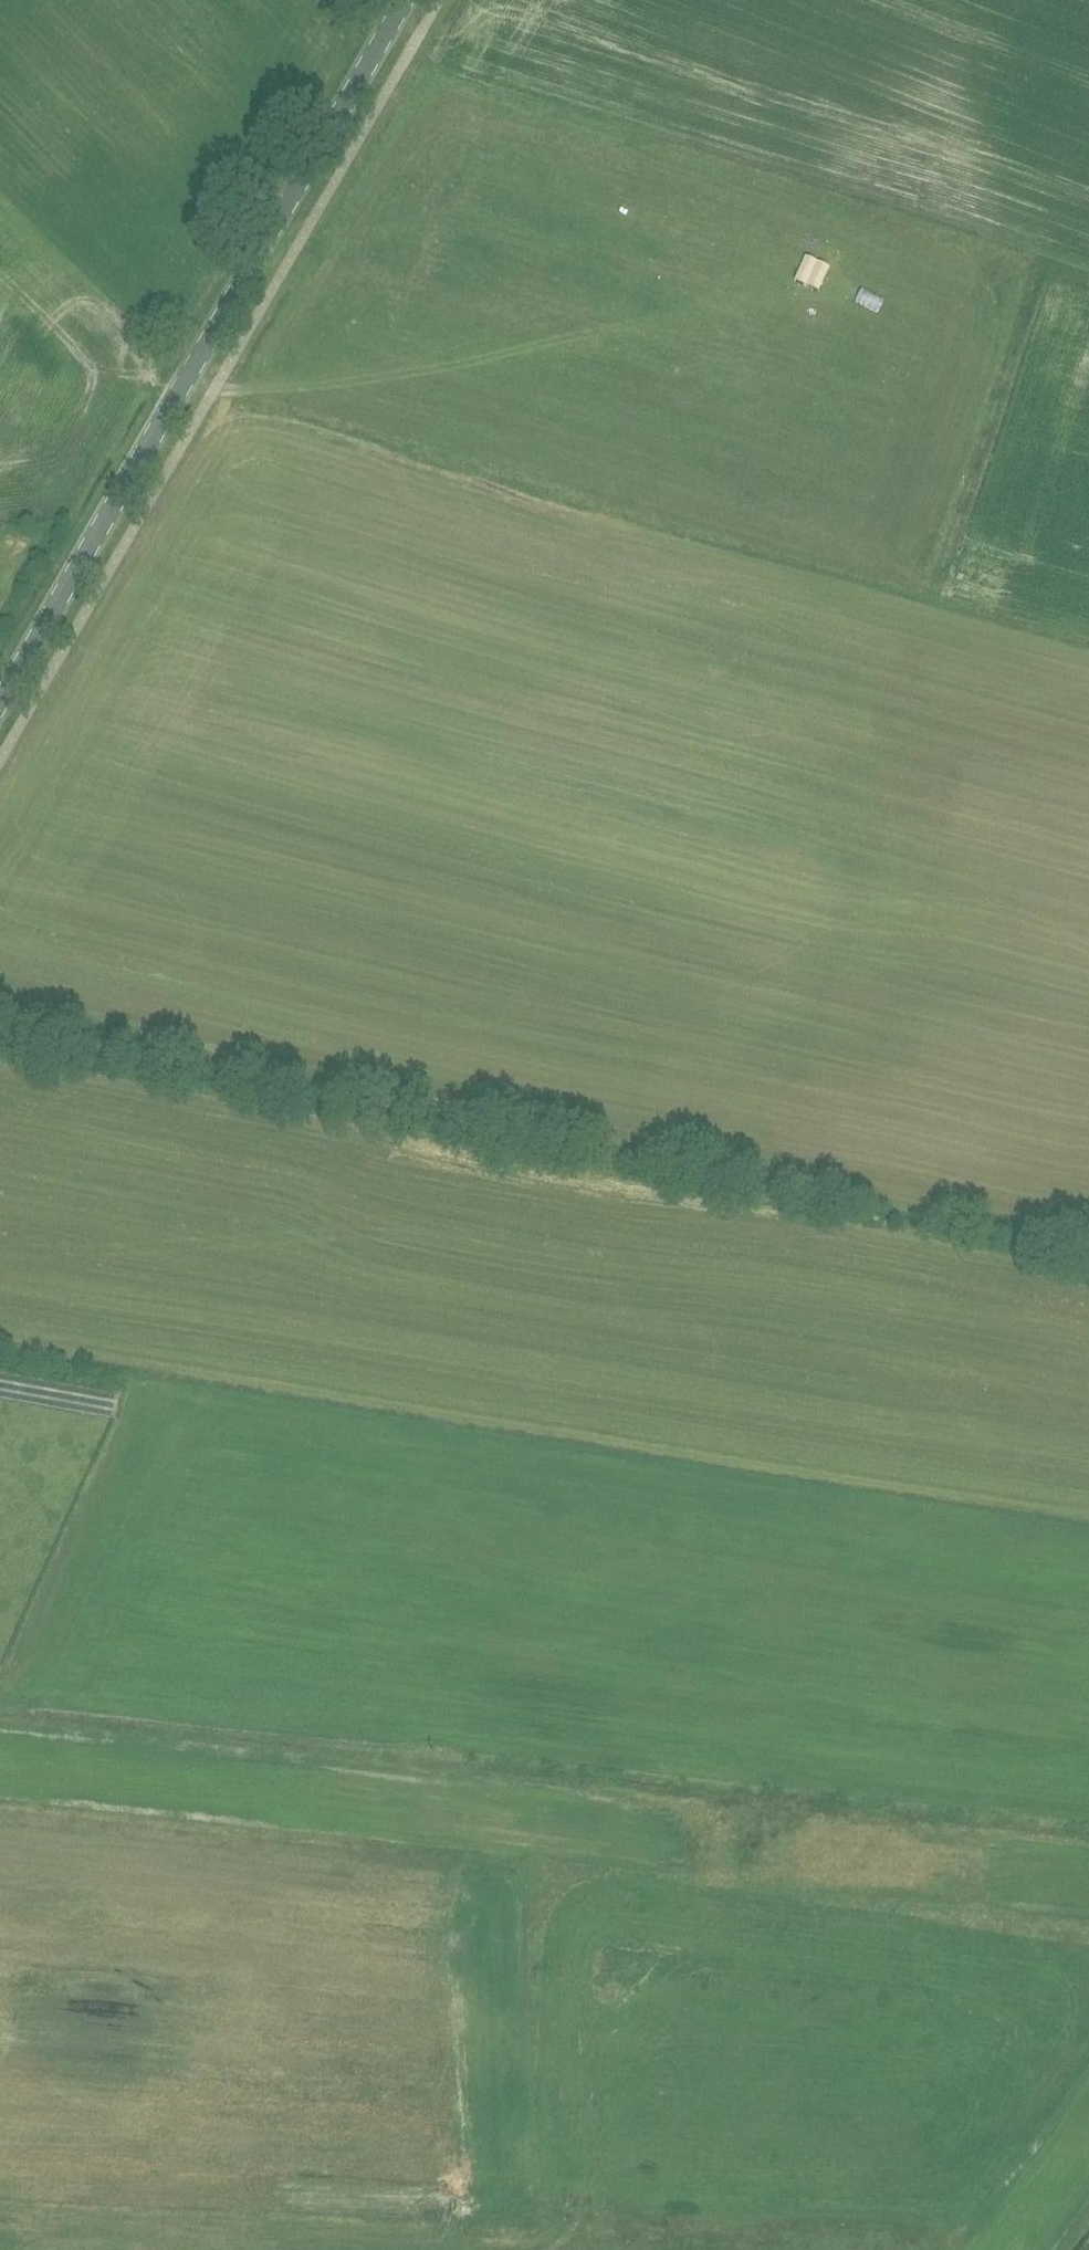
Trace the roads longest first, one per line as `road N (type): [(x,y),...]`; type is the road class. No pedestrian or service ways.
road 1 (tertiary): [(0,694),(401,0)]

